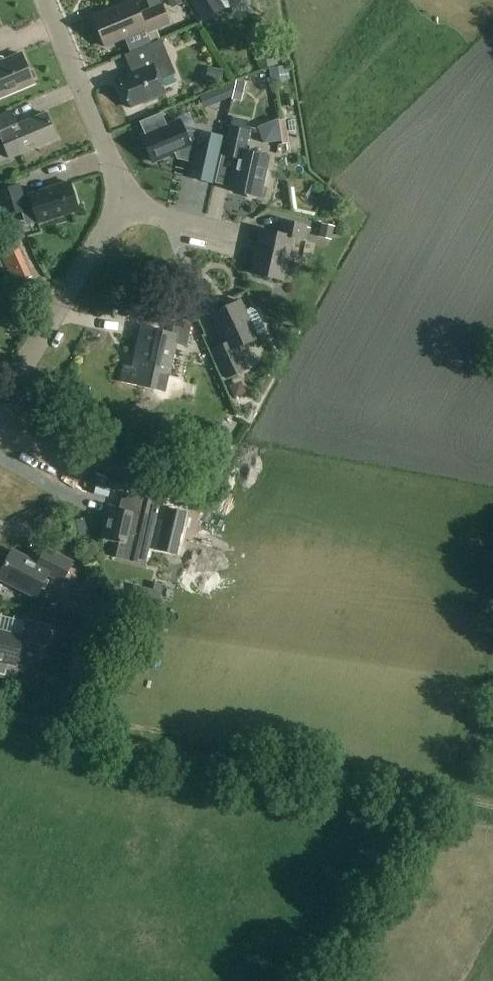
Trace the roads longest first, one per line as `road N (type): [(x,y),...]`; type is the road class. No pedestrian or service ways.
road 1 (track): [(0,713),(222,764),(492,803)]
road 2 (residential): [(0,410),(118,199)]
road 3 (residential): [(118,199),(105,137),(49,0)]
road 4 (residential): [(238,242),(118,199)]

